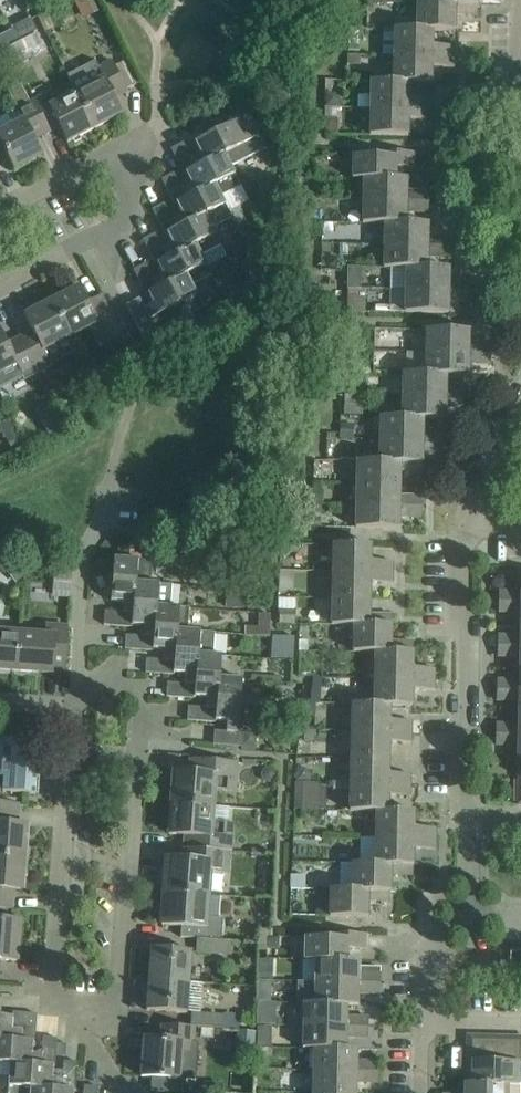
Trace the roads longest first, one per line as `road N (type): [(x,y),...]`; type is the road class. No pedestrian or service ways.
road 1 (residential): [(77,703),(99,687),(126,689),(140,707),(118,994),(82,1005)]
road 2 (residential): [(468,916),(469,839),(459,790),(467,517)]
road 3 (residential): [(0,210),(146,135),(117,225),(0,285)]
road 4 (residential): [(52,721),(71,746),(52,992),(82,1005)]
road 5 (residential): [(77,703),(81,568),(105,524),(109,491)]
road 6 (residential): [(419,1092),(426,961),(468,916)]
road 7 (residential): [(467,517),(520,400)]

